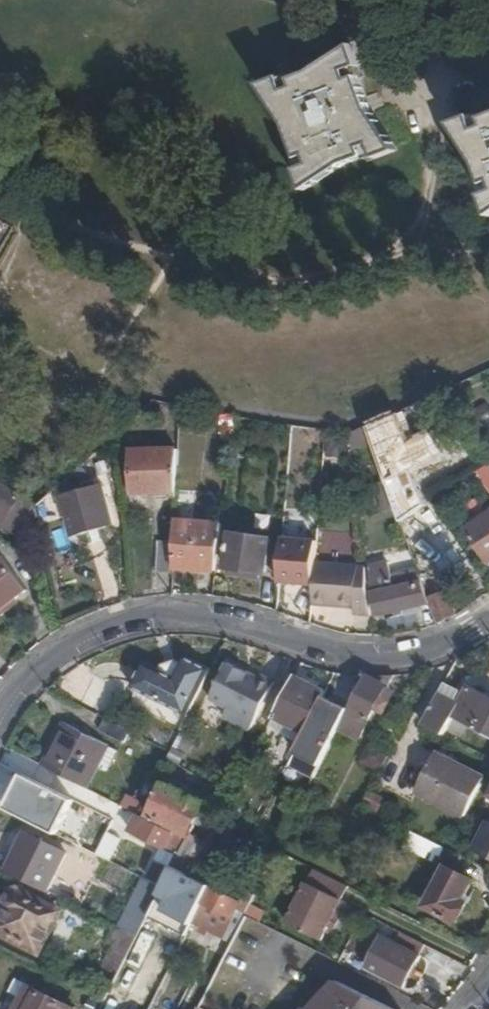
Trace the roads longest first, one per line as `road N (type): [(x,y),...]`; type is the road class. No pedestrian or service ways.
road 1 (residential): [(0,725),(51,664),(95,638),(152,623),(197,622),(369,660),(440,648),(488,618)]

